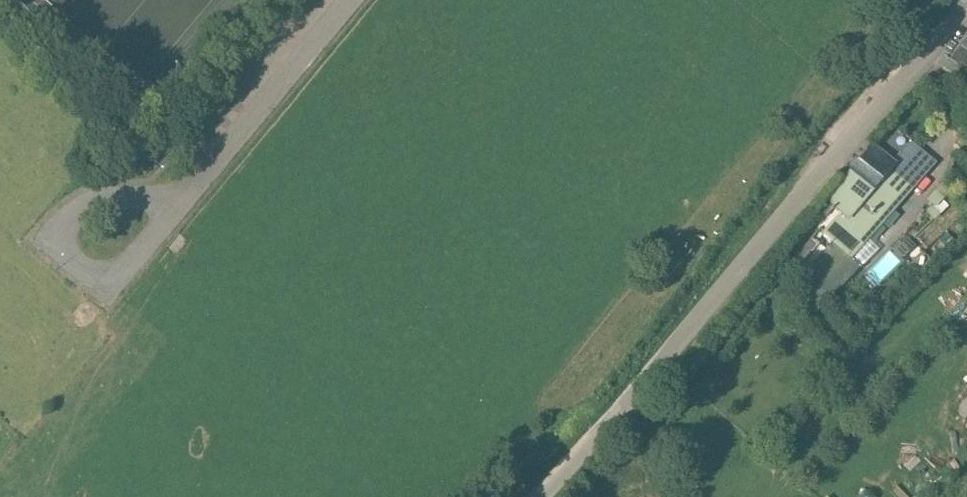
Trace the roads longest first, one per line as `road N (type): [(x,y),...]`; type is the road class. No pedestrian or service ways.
road 1 (unclassified): [(548,496),(966,10)]
road 2 (residential): [(352,0),(179,202),(164,208)]
road 3 (residential): [(164,208),(94,206),(64,222),(59,255),(103,285),(122,275),(154,227)]

